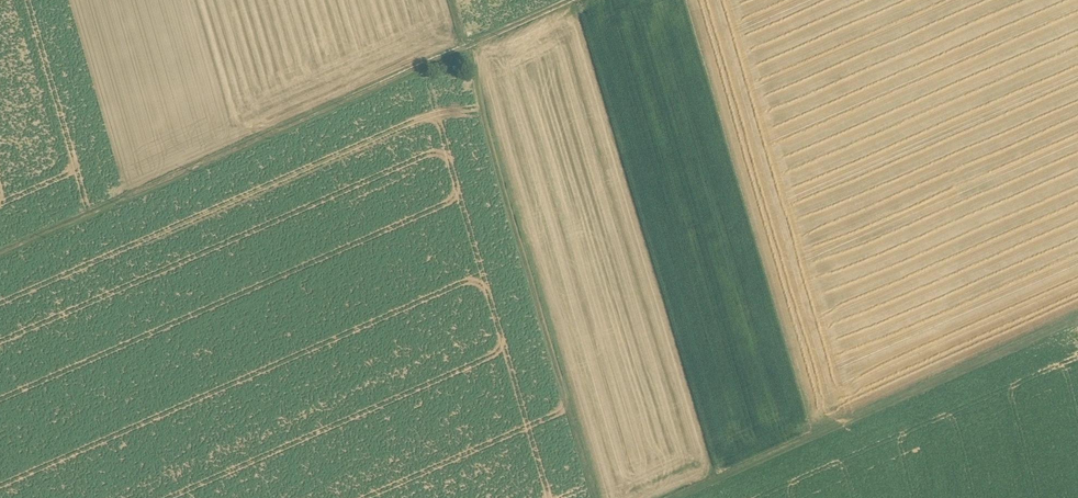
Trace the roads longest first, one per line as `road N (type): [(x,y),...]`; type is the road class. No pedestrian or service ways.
road 1 (track): [(595,497),(463,48),(0,254)]
road 2 (track): [(671,497),(1077,319)]
road 3 (track): [(449,0),(463,48),(572,0)]

